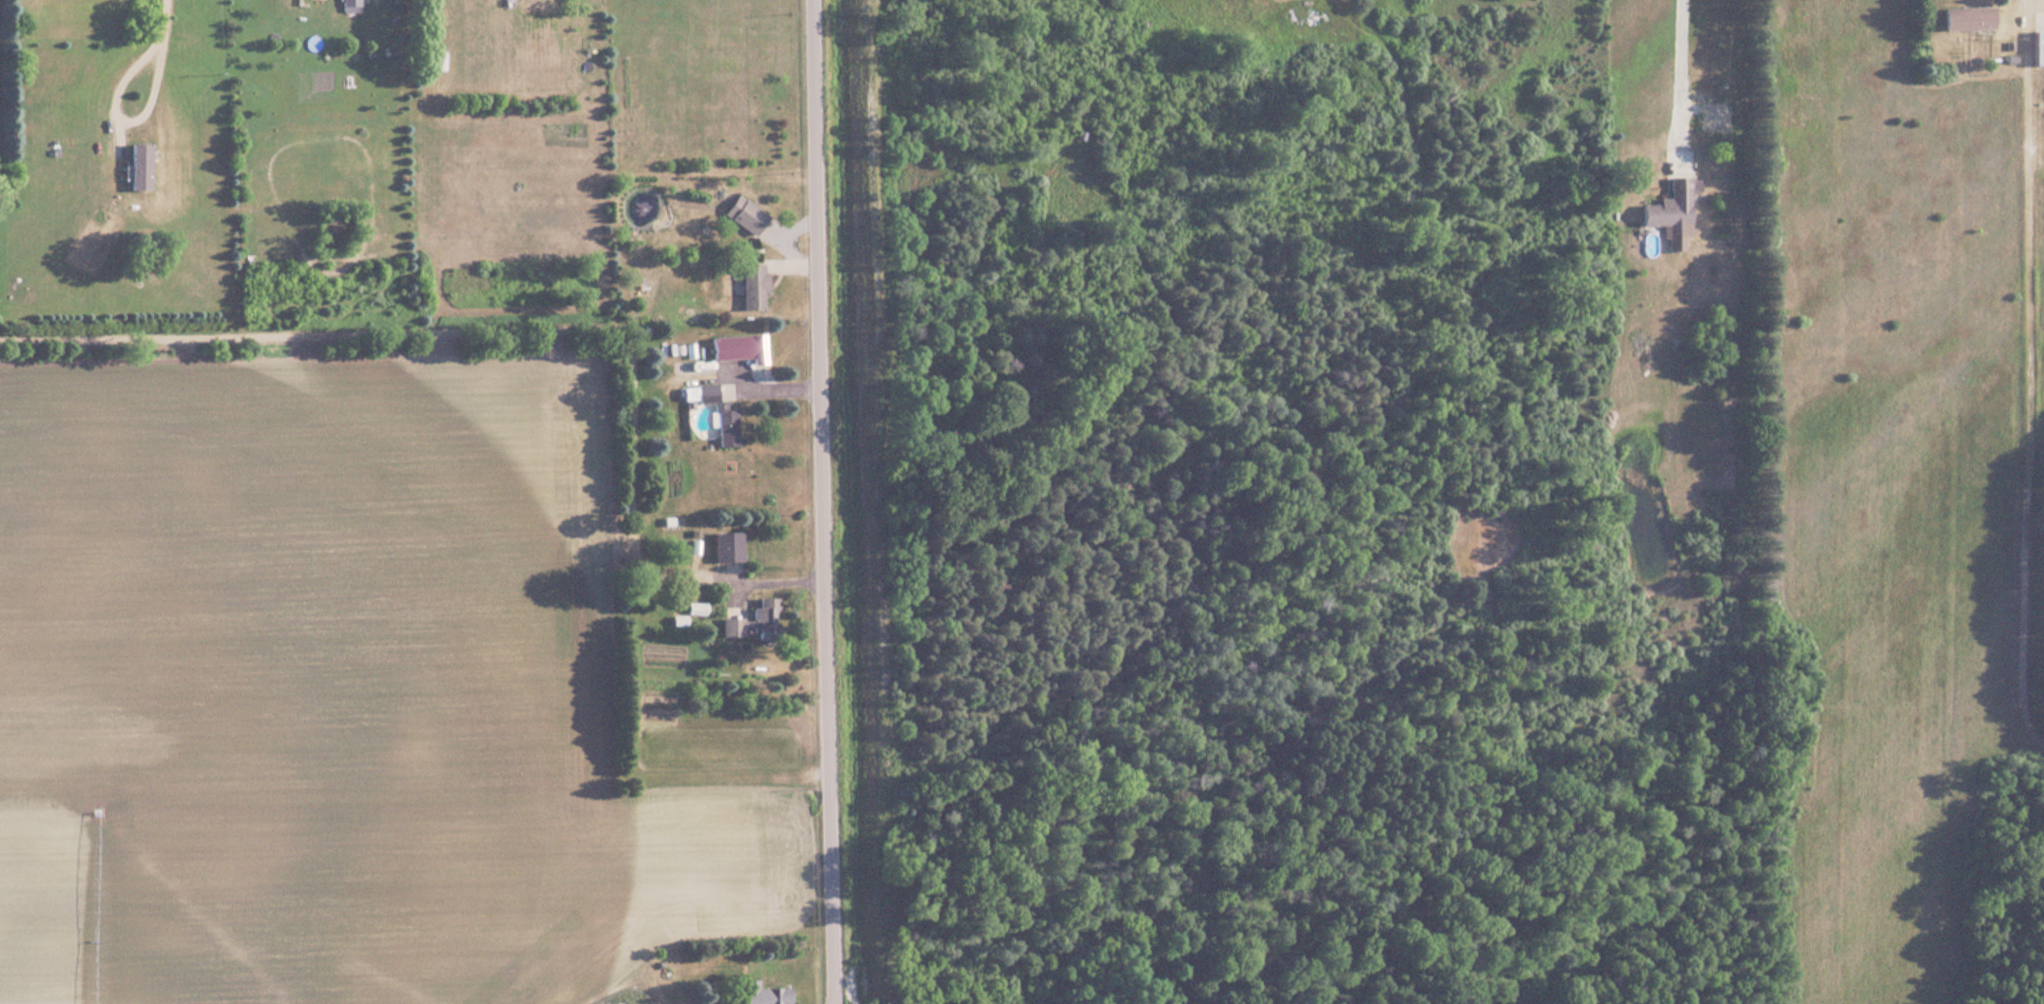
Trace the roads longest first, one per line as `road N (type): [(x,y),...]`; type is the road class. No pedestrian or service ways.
road 1 (residential): [(839,1003),(819,0)]

